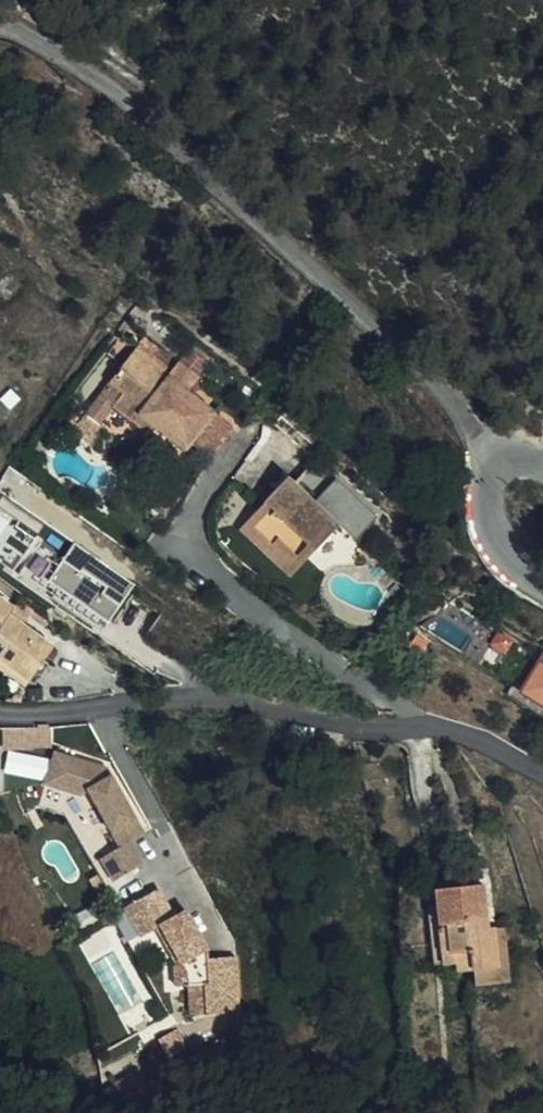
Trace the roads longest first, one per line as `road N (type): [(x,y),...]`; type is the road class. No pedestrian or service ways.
road 1 (unclassified): [(509,458),(365,316),(36,33),(0,15)]
road 2 (unclassified): [(542,589),(514,569),(490,525),(489,487),(509,458)]

